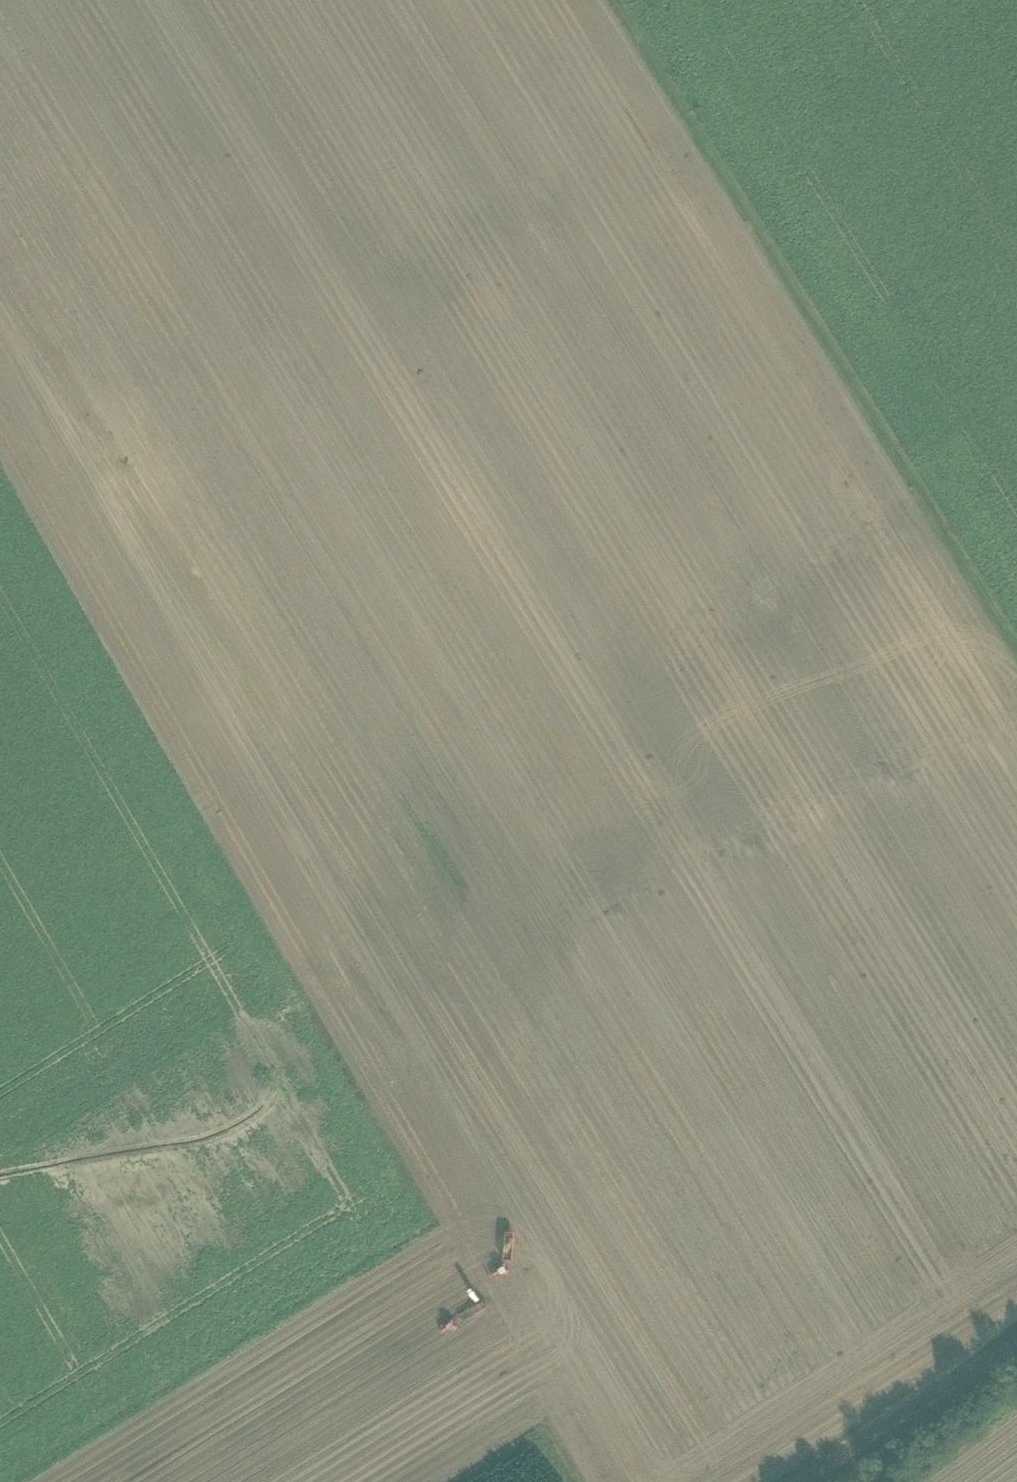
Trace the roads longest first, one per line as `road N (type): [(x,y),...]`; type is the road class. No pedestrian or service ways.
road 1 (track): [(1016,1336),(787,1481)]

